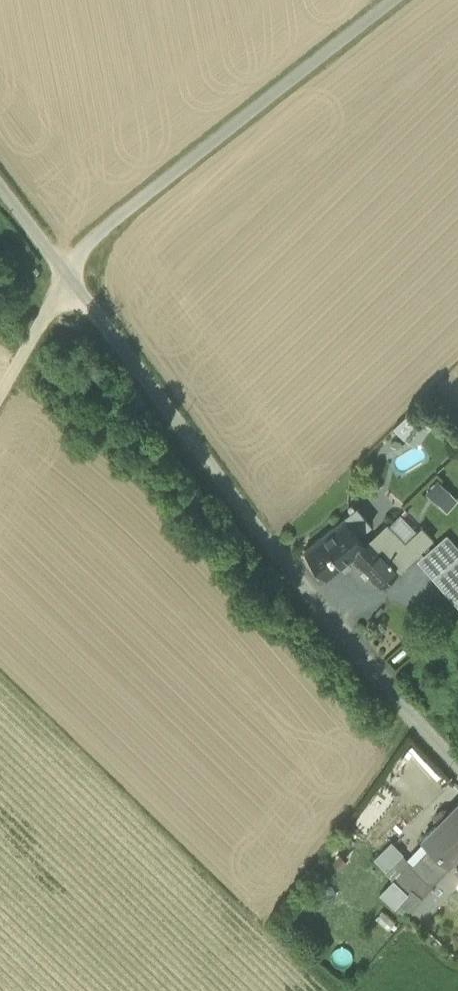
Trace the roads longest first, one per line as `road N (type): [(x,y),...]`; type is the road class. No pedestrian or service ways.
road 1 (unclassified): [(457,770),(317,617),(0,187)]
road 2 (track): [(0,396),(53,302),(59,262),(392,0)]

